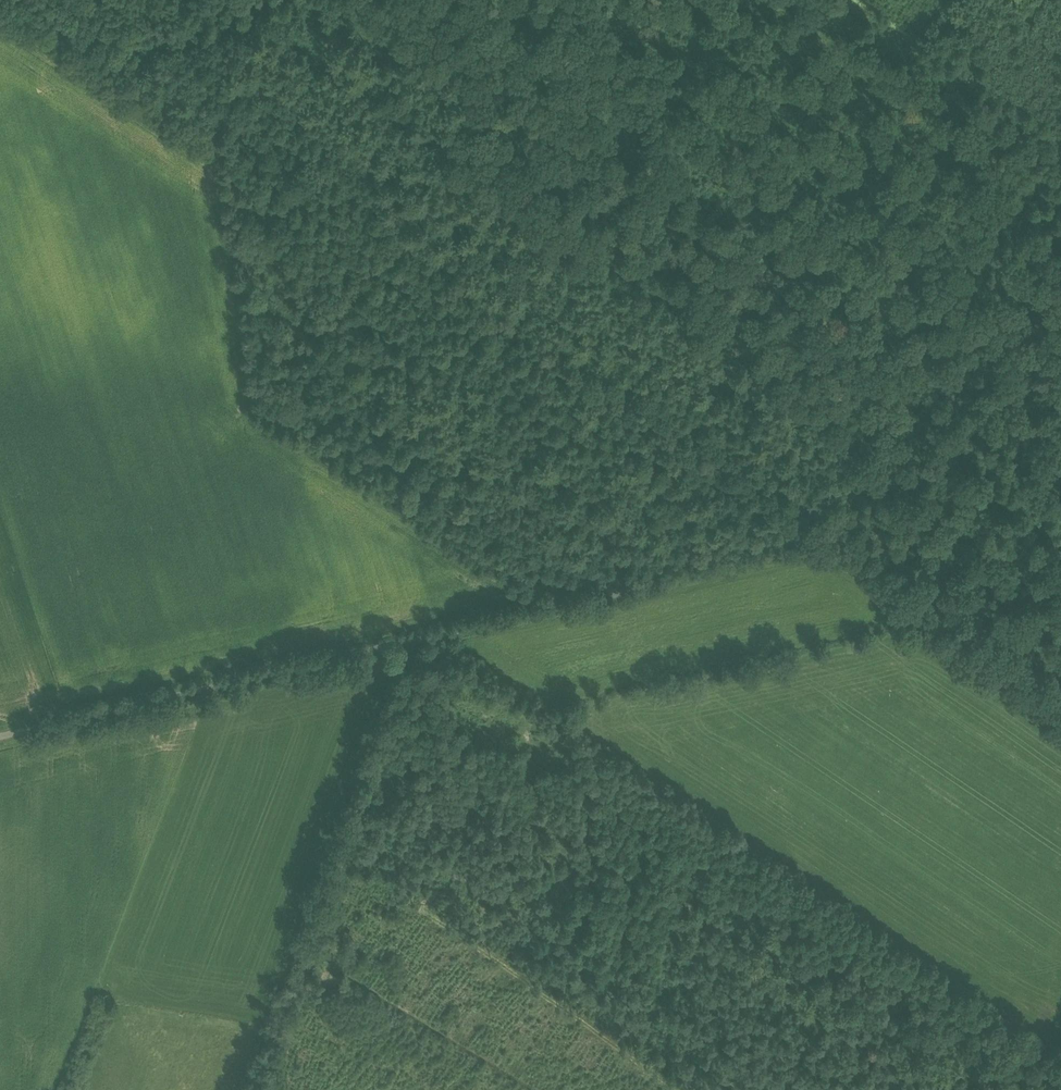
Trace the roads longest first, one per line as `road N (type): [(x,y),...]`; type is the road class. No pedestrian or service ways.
road 1 (unclassified): [(0,736),(814,556),(842,564),(1060,711)]

